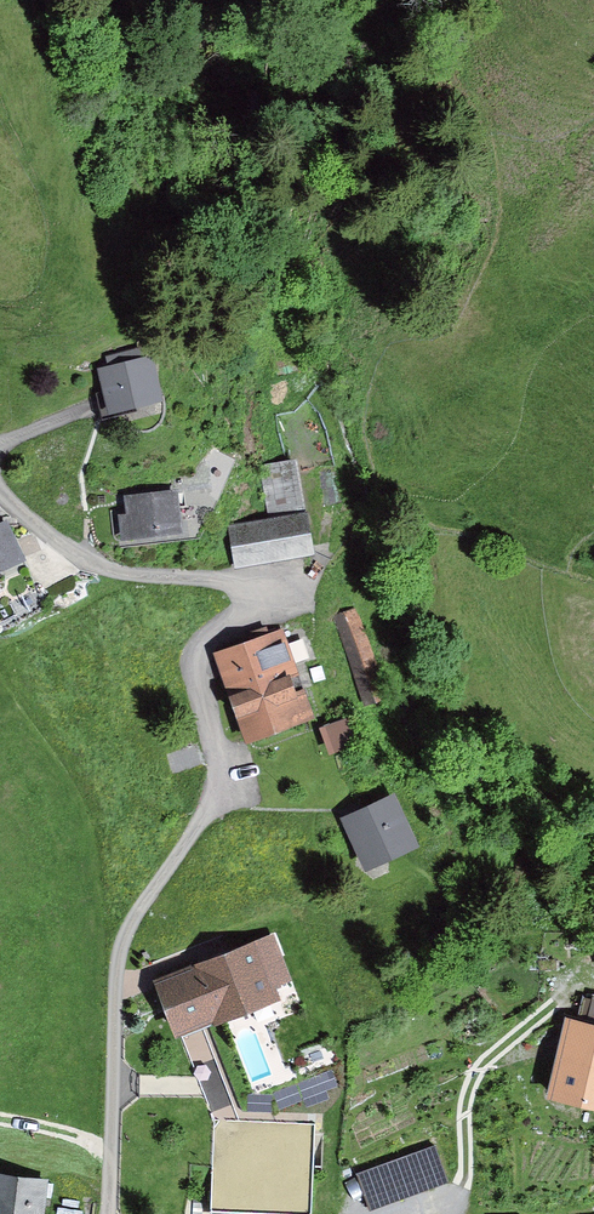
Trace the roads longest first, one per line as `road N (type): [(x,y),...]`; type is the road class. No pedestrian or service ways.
road 1 (residential): [(109,1213),(119,952),(217,792),(194,659),(239,608),(240,595),(222,580),(135,574),(89,562),(0,490)]

